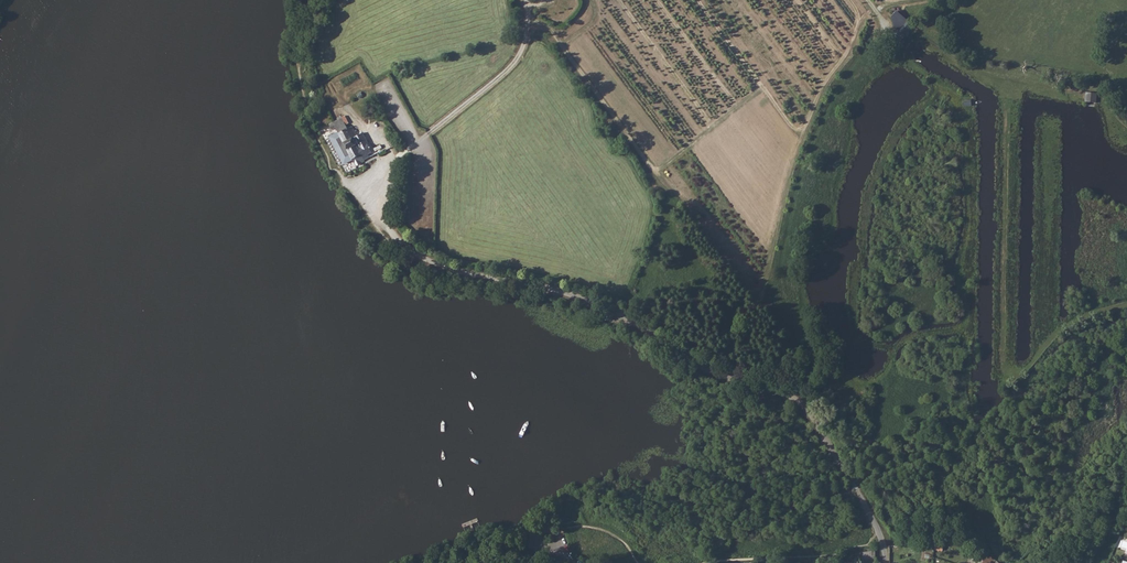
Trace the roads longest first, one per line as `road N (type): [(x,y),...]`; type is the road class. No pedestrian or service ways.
road 1 (unclassified): [(886,562),(856,489),(790,396),(717,372),(607,306),(420,256),(380,219)]

